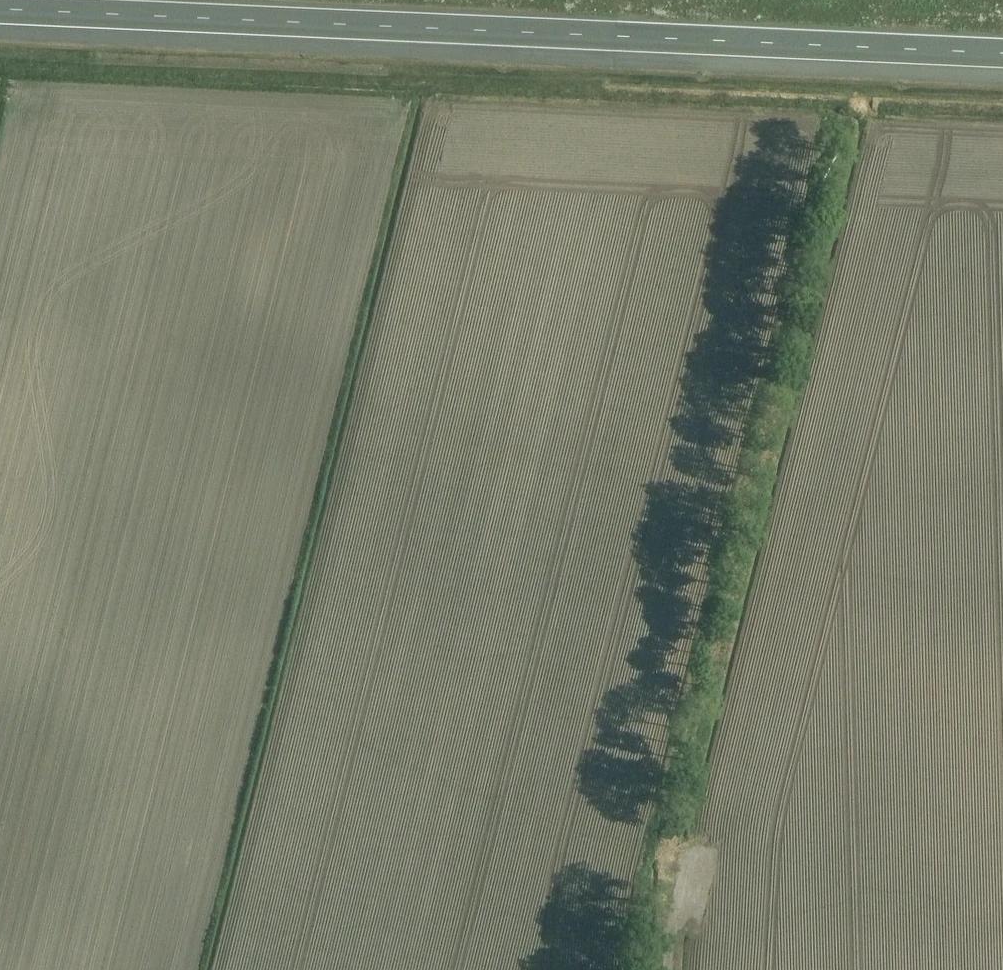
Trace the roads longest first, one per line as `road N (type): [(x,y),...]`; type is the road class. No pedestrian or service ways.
road 1 (motorway): [(0,13),(1002,55)]

